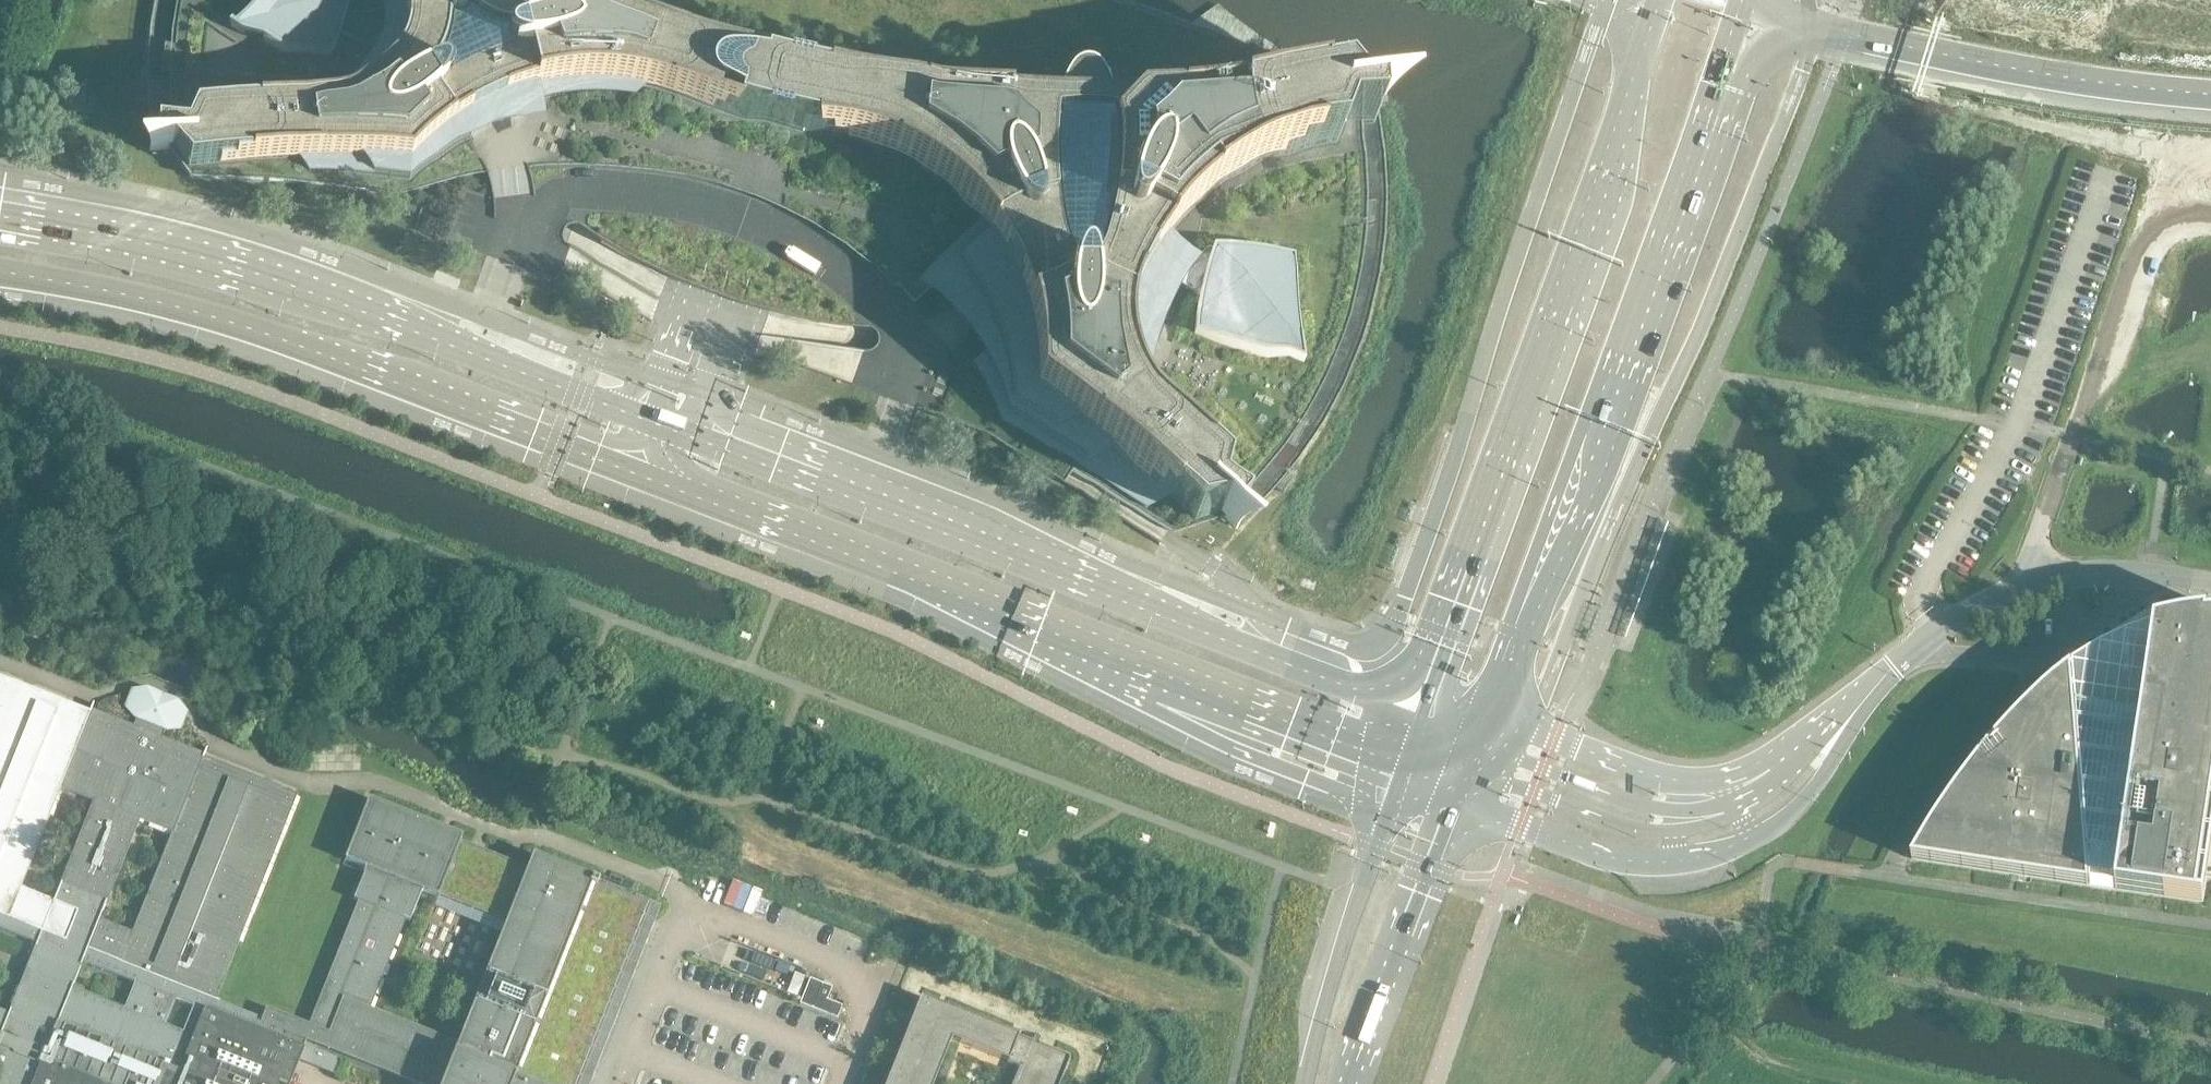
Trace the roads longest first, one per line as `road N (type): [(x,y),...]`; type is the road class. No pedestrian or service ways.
road 1 (primary): [(1413,709),(269,276),(175,246),(0,214)]
road 2 (primary): [(0,271),(131,295),(298,343),(1168,677)]
road 3 (primary): [(1660,0),(1603,201),(1413,709)]
road 4 (primary): [(1492,713),(1558,556),(1736,63)]
road 5 (unclassified): [(1458,791),(1605,855),(1642,862),(1712,856),(1797,809),(1844,752),(1874,687)]
road 6 (motorway): [(1817,31),(2210,107)]
road 7 (tertiary): [(1346,1083),(1458,791)]
road 8 (unclassified): [(1778,762),(1741,777),(1682,781),(1637,773),(1492,713)]
road 9 (tertiary): [(1392,806),(1310,1083)]
road 10 (unclassified): [(1723,814),(1712,824),(1651,831),(1507,785),(1458,791)]
road 11 (tertiary): [(1168,677),(1268,763),(1392,806)]
road 12 (unclassified): [(1723,814),(1636,804),(1477,745)]
road 13 (primary): [(1168,677),(1409,755)]
road 14 (unclassified): [(2027,579),(1889,665),(1874,687)]
road 15 (unclassified): [(2027,579),(2093,570),(2210,582)]
road 16 (unclassified): [(1874,687),(1846,701),(1778,762)]

